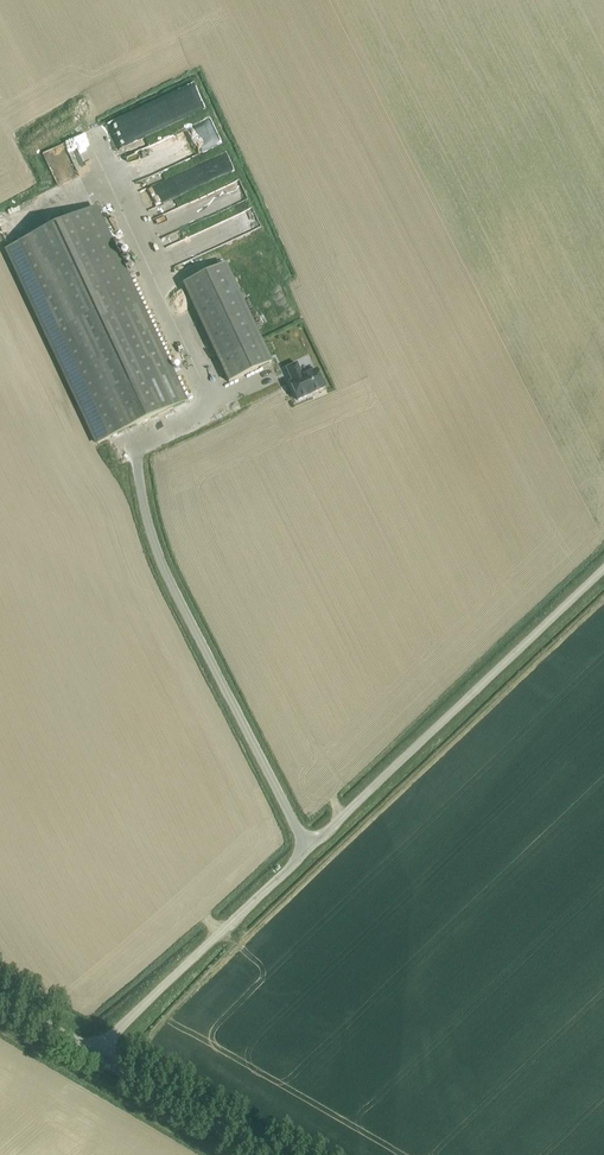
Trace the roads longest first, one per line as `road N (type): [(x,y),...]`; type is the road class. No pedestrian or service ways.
road 1 (unclassified): [(92,1055),(603,565)]
road 2 (tertiary): [(264,1154),(92,1055)]

